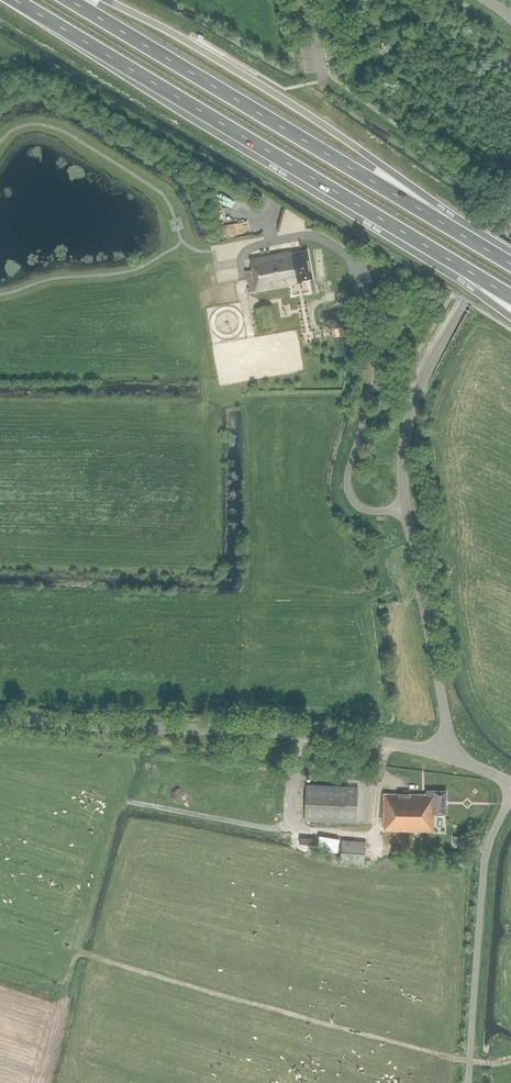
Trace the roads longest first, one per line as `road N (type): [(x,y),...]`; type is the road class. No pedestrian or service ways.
road 1 (trunk): [(15,0),(510,296)]
road 2 (tertiary): [(449,740),(407,507),(407,443),(431,363),(510,227)]
road 3 (trunk): [(510,264),(70,0)]
road 4 (tertiary): [(449,740),(419,748),(300,732),(0,717)]
road 5 (unclassified): [(468,1082),(484,860),(510,799)]

